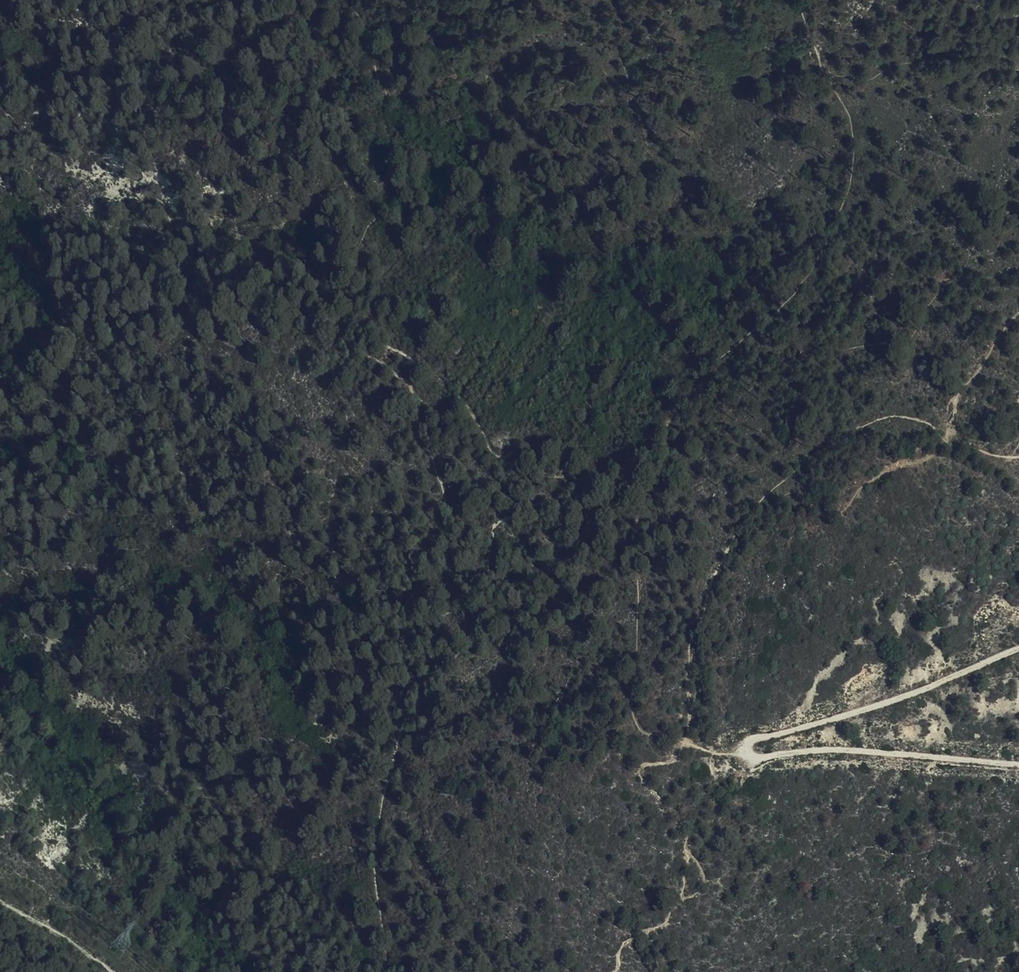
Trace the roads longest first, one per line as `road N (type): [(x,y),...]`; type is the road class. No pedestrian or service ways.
road 1 (track): [(1018,764),(850,752),(745,754),(750,738),(894,702),(1018,649)]

